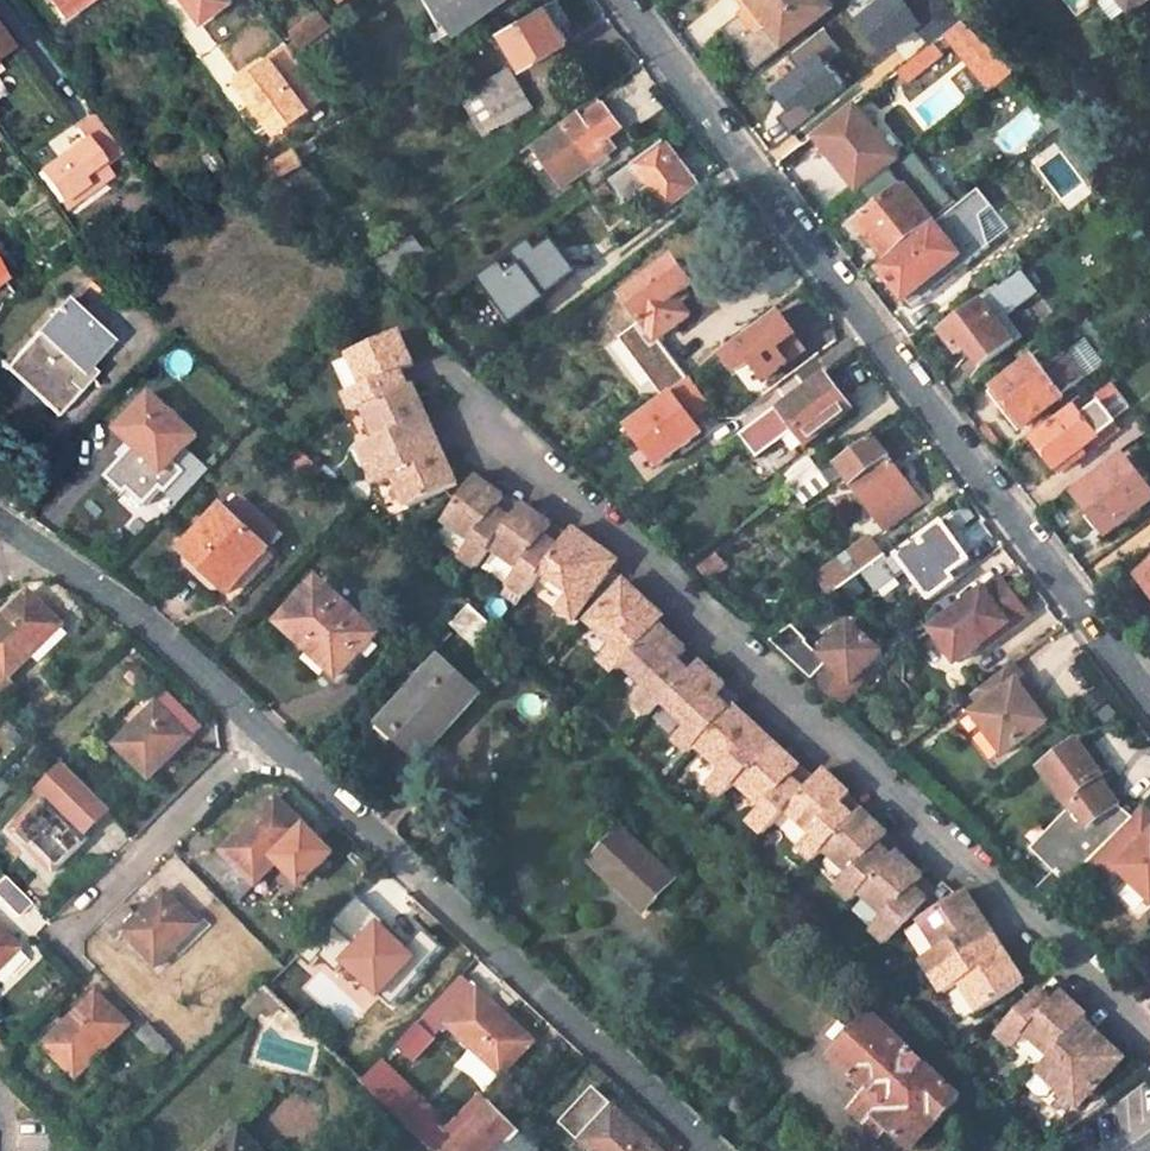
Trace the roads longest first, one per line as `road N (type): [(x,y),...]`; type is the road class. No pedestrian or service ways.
road 1 (unclassified): [(0,519),(156,621),(718,1150)]
road 2 (unclassified): [(1149,704),(625,0)]

